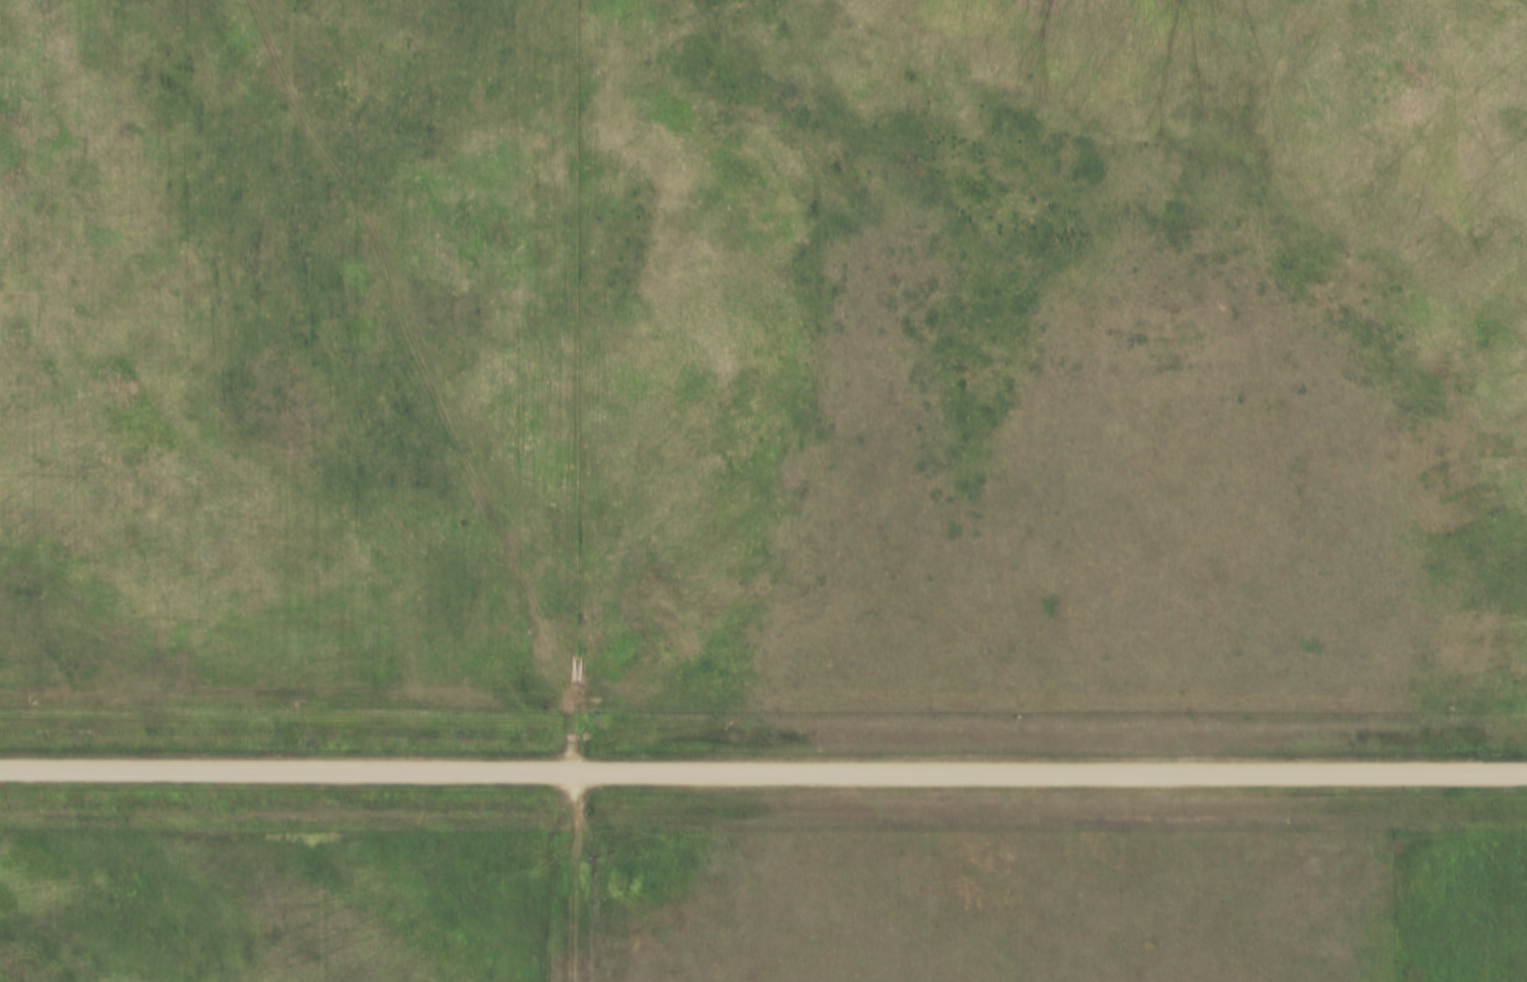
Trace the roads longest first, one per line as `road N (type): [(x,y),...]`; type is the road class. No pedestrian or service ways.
road 1 (residential): [(0,764),(1526,768)]
road 2 (track): [(552,981),(550,952),(574,832),(567,711)]

